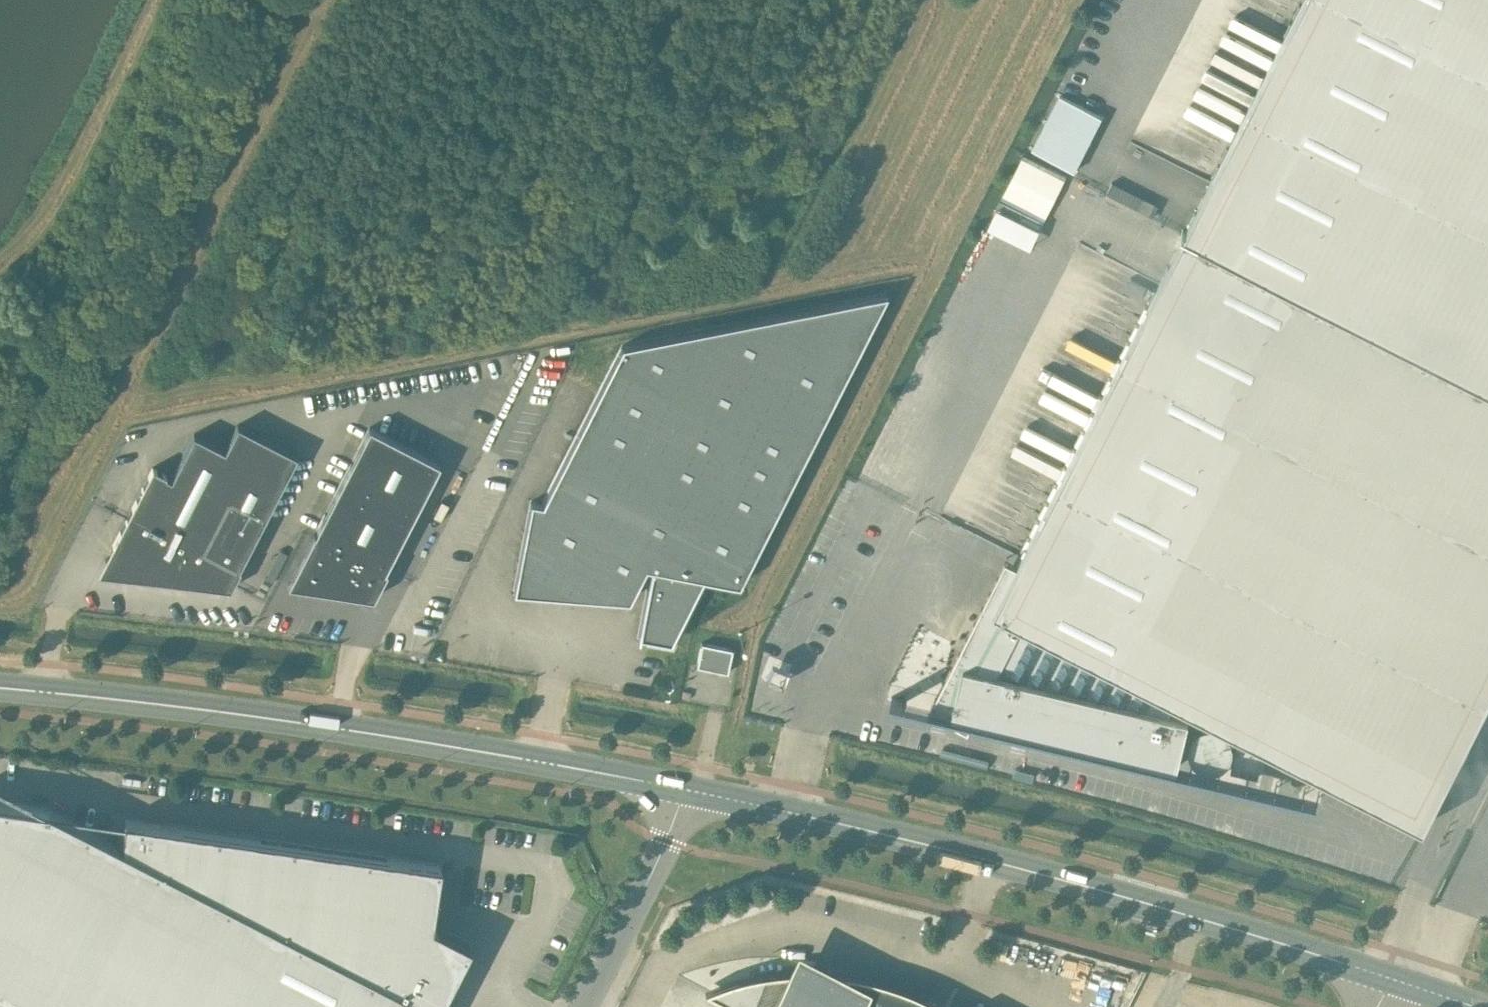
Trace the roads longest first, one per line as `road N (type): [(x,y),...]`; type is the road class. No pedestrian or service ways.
road 1 (secondary): [(686,789),(954,850),(1393,978)]
road 2 (secondary): [(0,688),(399,735),(686,789)]
road 3 (unclassified): [(583,1006),(686,789)]

